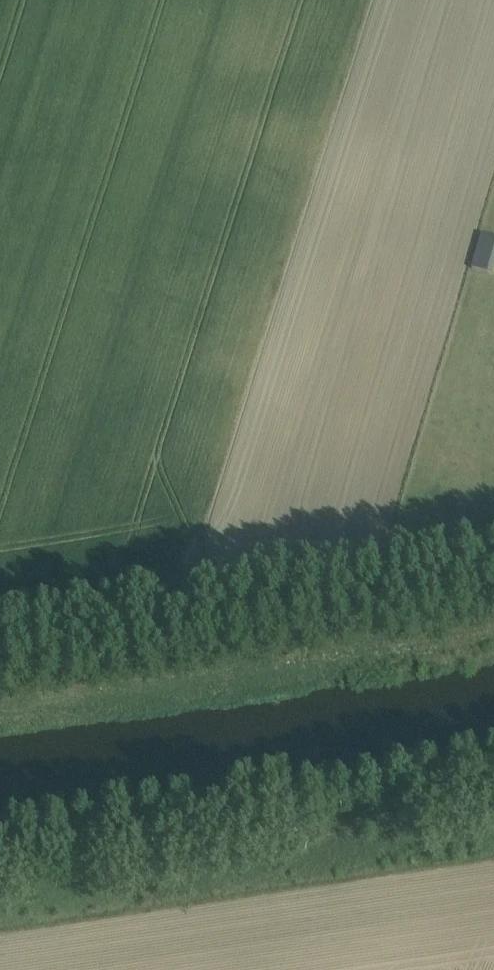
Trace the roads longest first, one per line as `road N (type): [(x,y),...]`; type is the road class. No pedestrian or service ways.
road 1 (unclassified): [(493,603),(0,676)]
road 2 (track): [(493,805),(0,878)]

